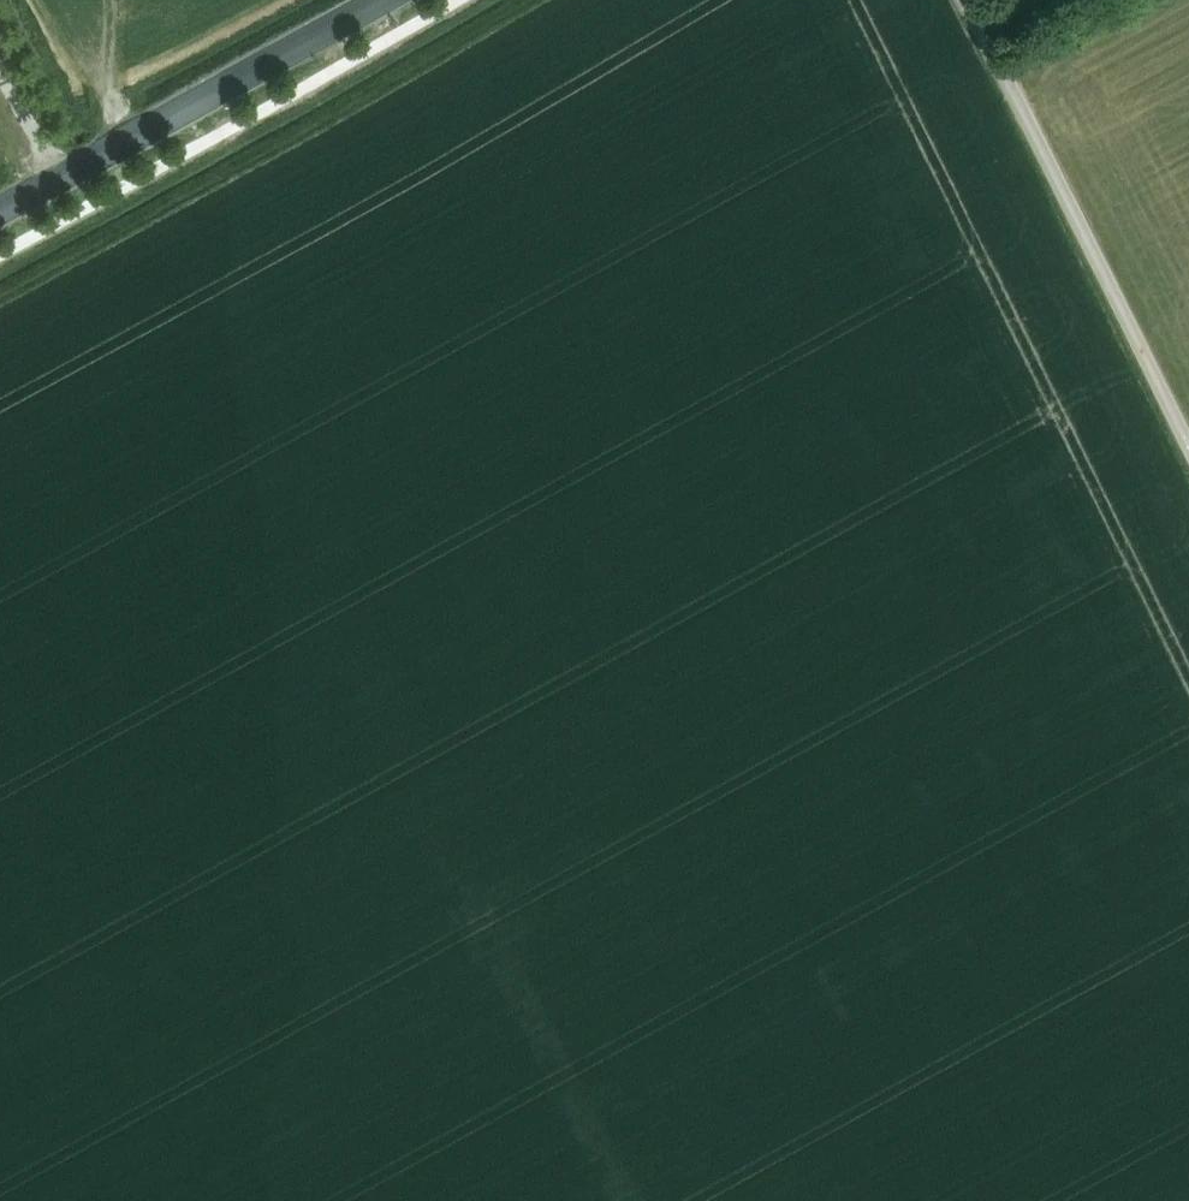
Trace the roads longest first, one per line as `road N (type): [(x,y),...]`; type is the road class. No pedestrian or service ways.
road 1 (unclassified): [(1188,447),(966,0)]
road 2 (secondary): [(0,212),(386,0)]

